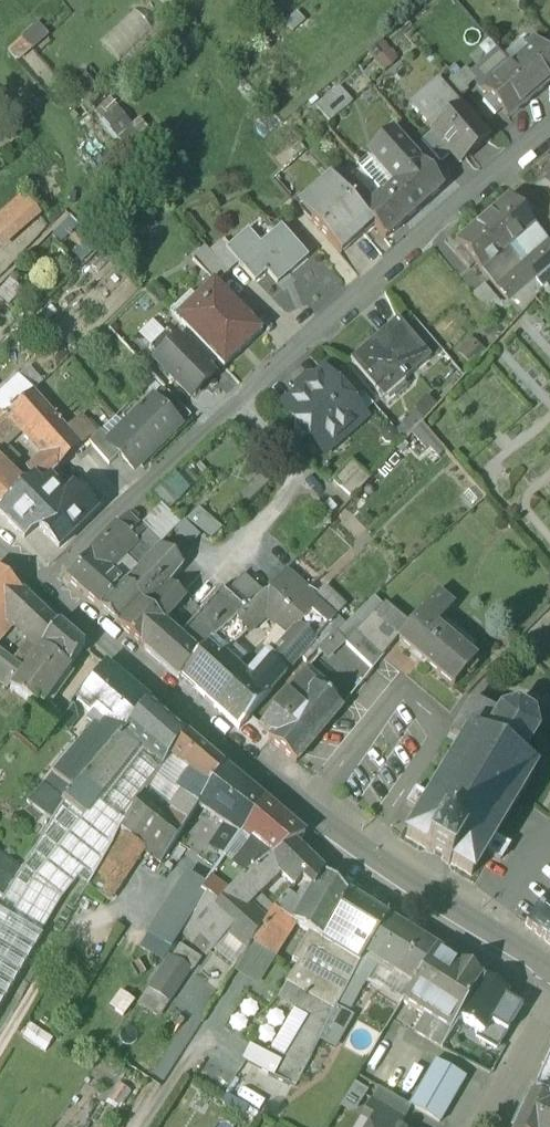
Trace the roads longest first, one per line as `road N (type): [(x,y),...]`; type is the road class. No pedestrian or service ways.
road 1 (residential): [(37,571),(549,109)]
road 2 (tertiary): [(549,959),(313,802),(37,571)]
road 3 (residential): [(482,1126),(549,997)]

